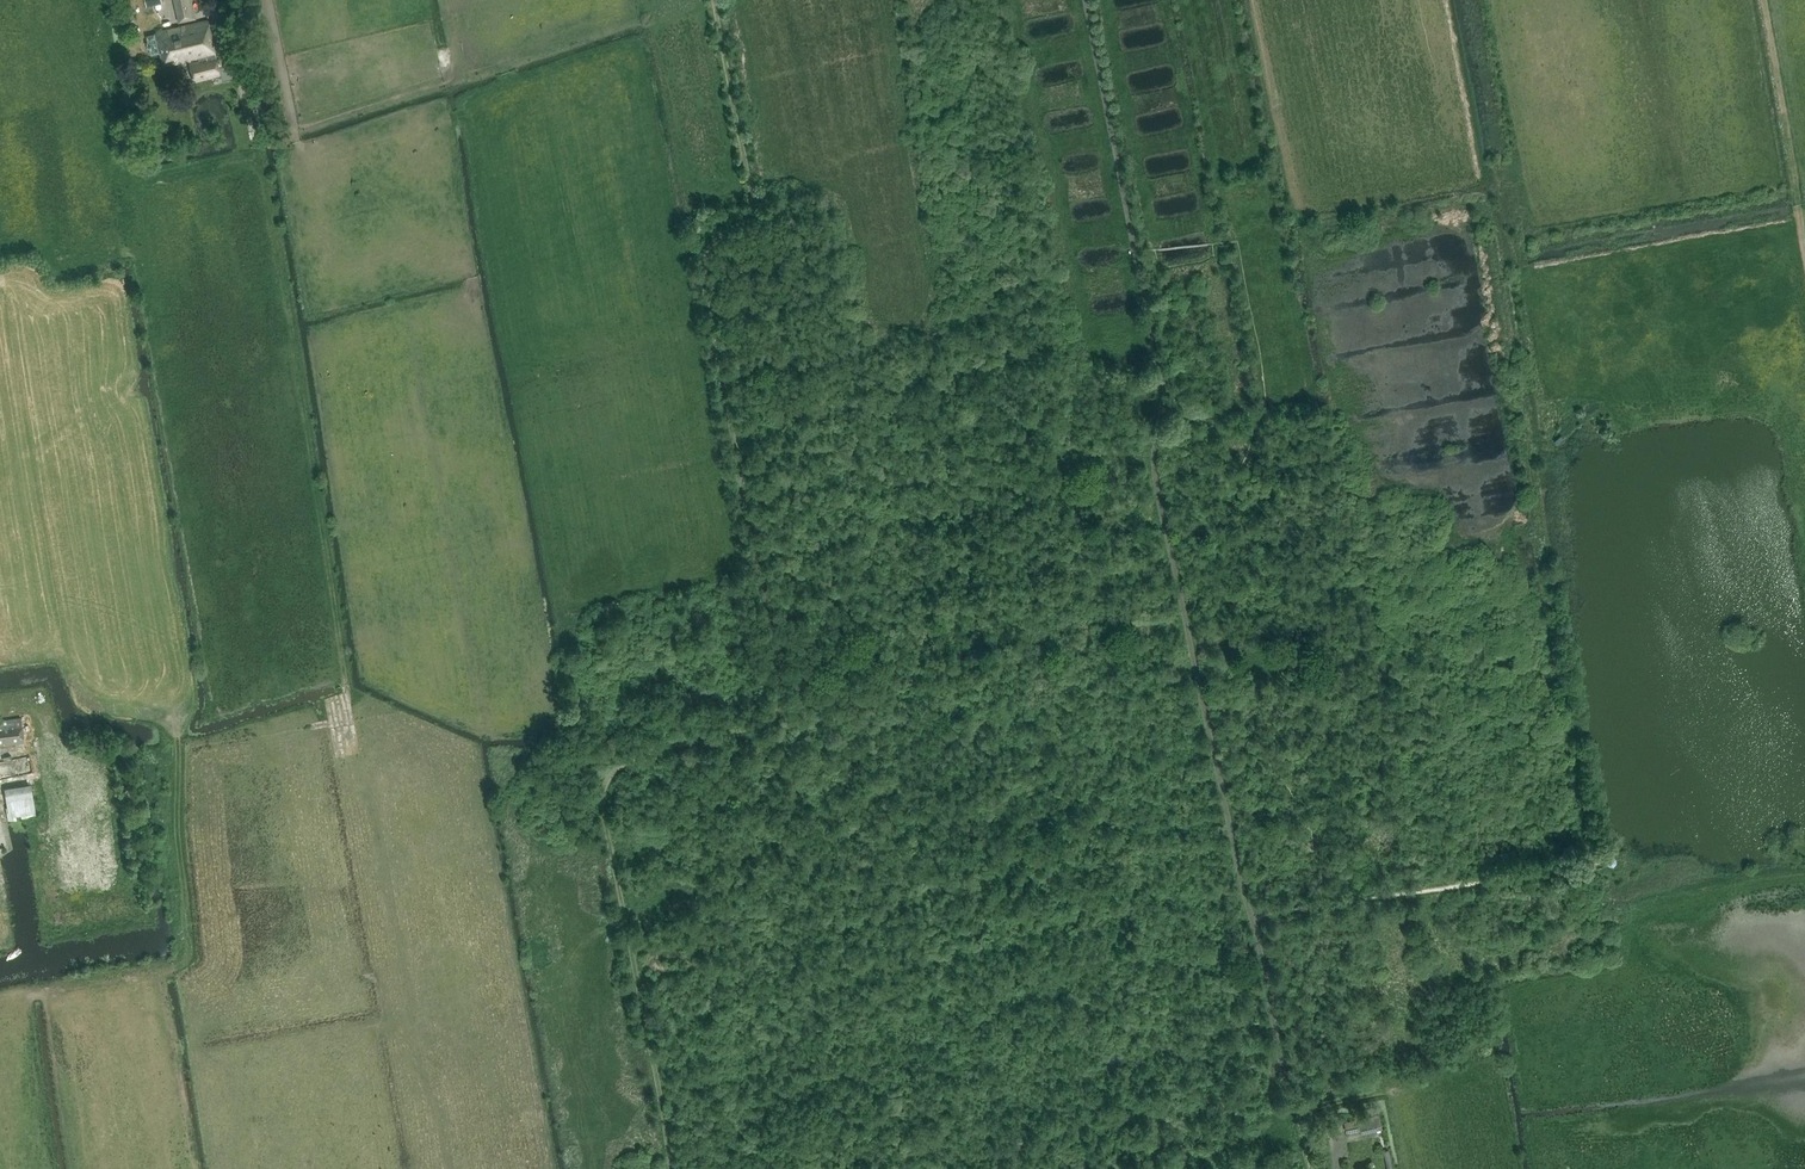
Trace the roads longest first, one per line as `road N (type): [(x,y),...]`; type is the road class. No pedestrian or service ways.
road 1 (track): [(669,1168),(603,780),(625,751),(747,722),(778,680),(703,273),(752,206),(715,0)]
road 2 (track): [(1252,918),(1158,467),(1161,363),(1138,251)]
road 3 (track): [(1138,251),(1085,0)]
road 4 (track): [(1309,1168),(1252,918)]
road 5 (track): [(1764,0),(1804,245)]

